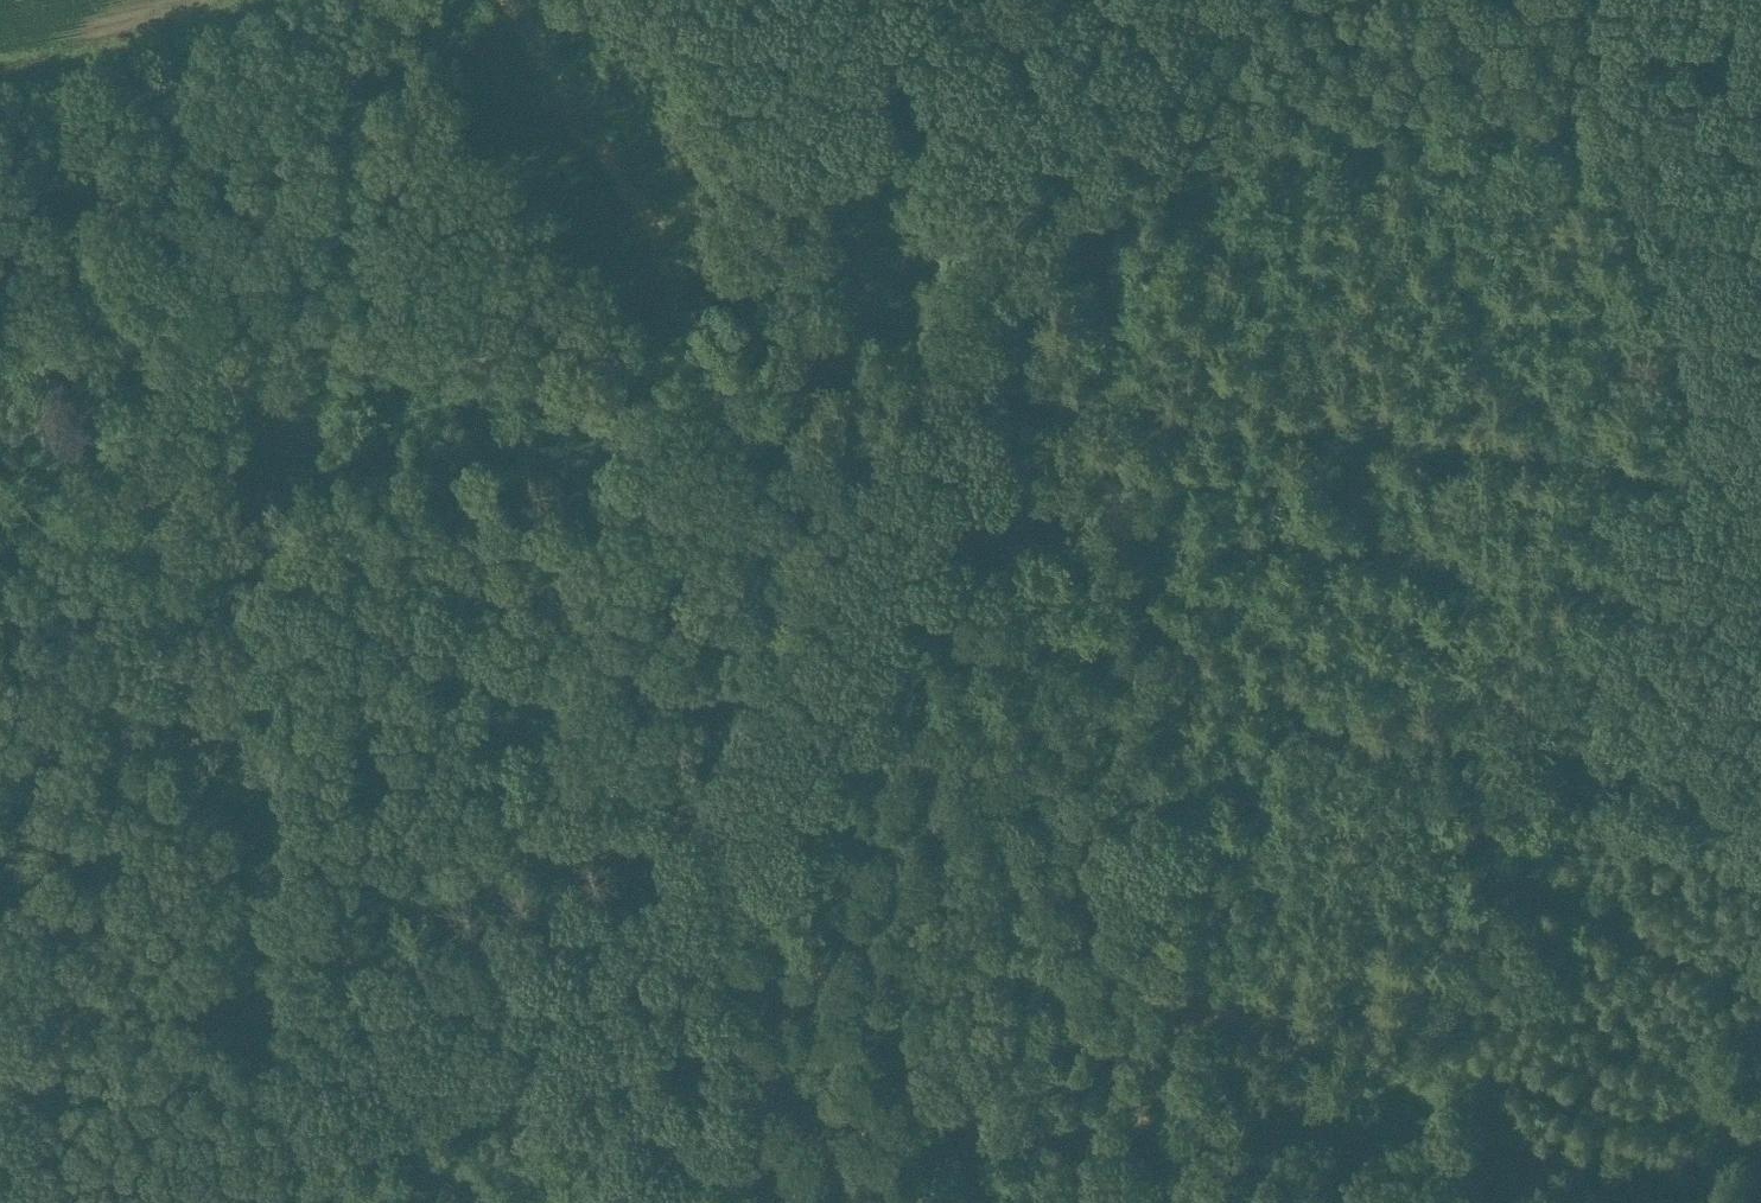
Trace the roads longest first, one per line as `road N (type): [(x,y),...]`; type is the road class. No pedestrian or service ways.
road 1 (track): [(0,357),(816,370),(1760,474)]

